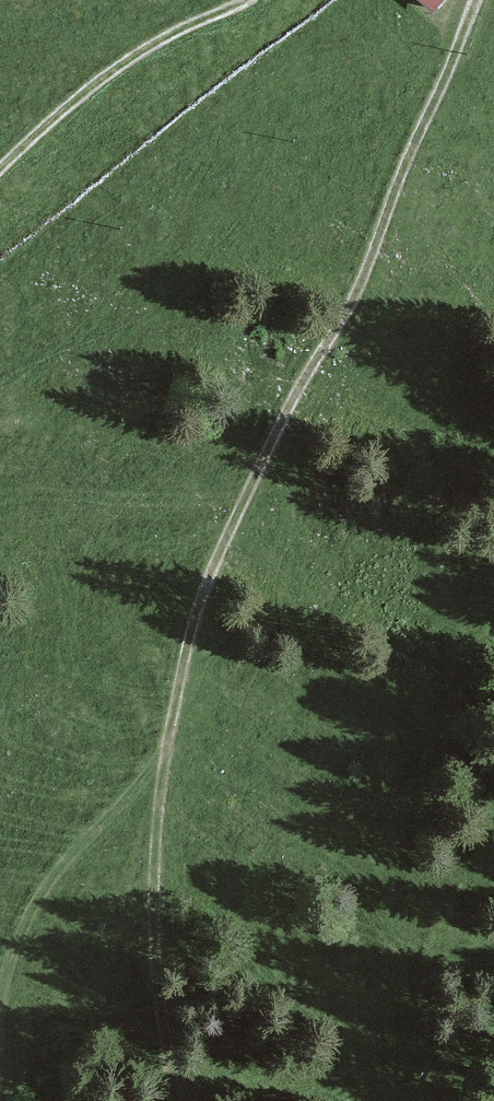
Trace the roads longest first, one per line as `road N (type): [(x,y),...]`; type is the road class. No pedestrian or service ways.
road 1 (track): [(177,1100),(151,952),(152,854),(174,707),(204,591),(315,348),(358,284),(470,0)]
road 2 (track): [(0,1055),(24,919),(73,855),(165,764)]
road 3 (track): [(231,0),(166,31),(0,158)]

